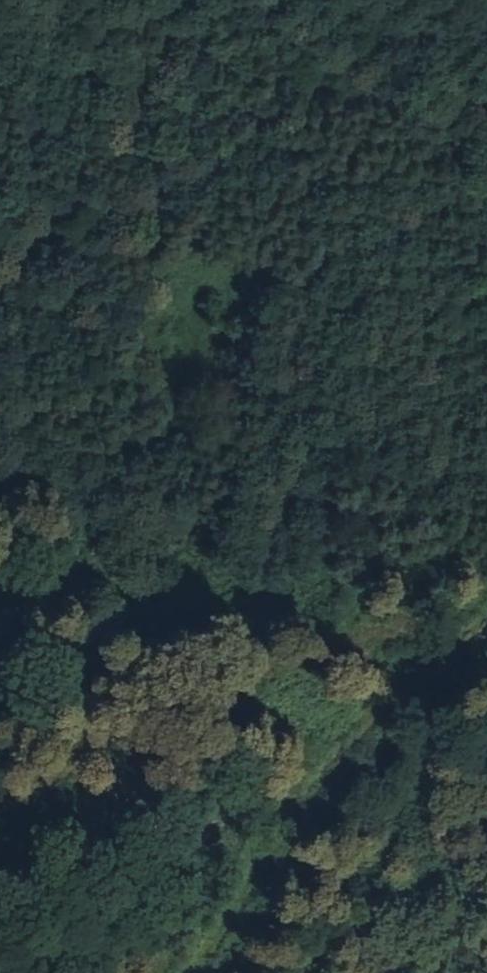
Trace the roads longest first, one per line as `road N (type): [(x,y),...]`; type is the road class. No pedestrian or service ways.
road 1 (track): [(200,972),(369,689),(486,611)]
road 2 (track): [(146,0),(204,54),(284,77),(325,114),(390,133),(436,130),(486,142)]

